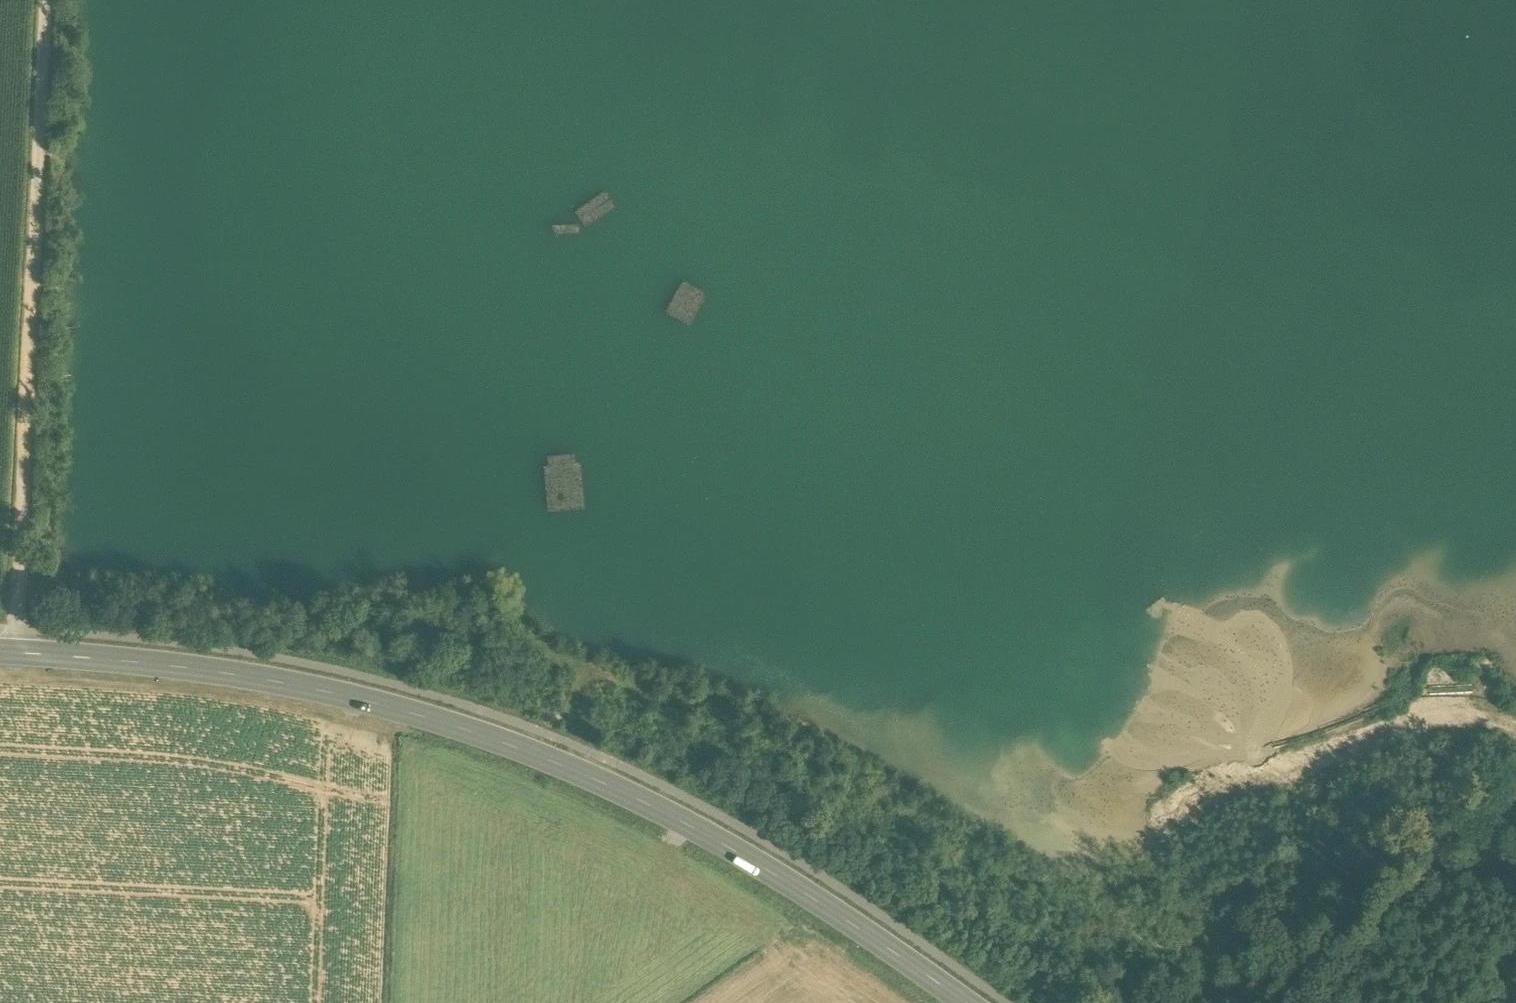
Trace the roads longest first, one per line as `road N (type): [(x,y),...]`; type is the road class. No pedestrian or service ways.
road 1 (tertiary): [(0,652),(276,682),(483,736),(704,835),(964,1002)]
road 2 (track): [(19,653),(45,0)]

